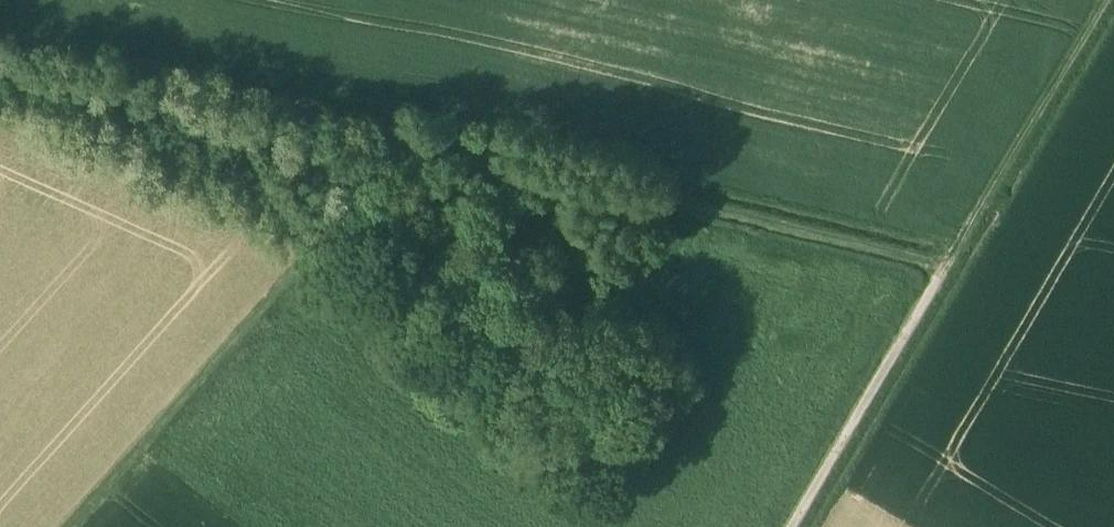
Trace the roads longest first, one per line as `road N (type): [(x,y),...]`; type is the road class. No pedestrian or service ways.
road 1 (track): [(1102,0),(954,252),(405,120),(0,38)]
road 2 (track): [(405,120),(394,171),(84,526)]
road 3 (track): [(954,252),(792,526)]

